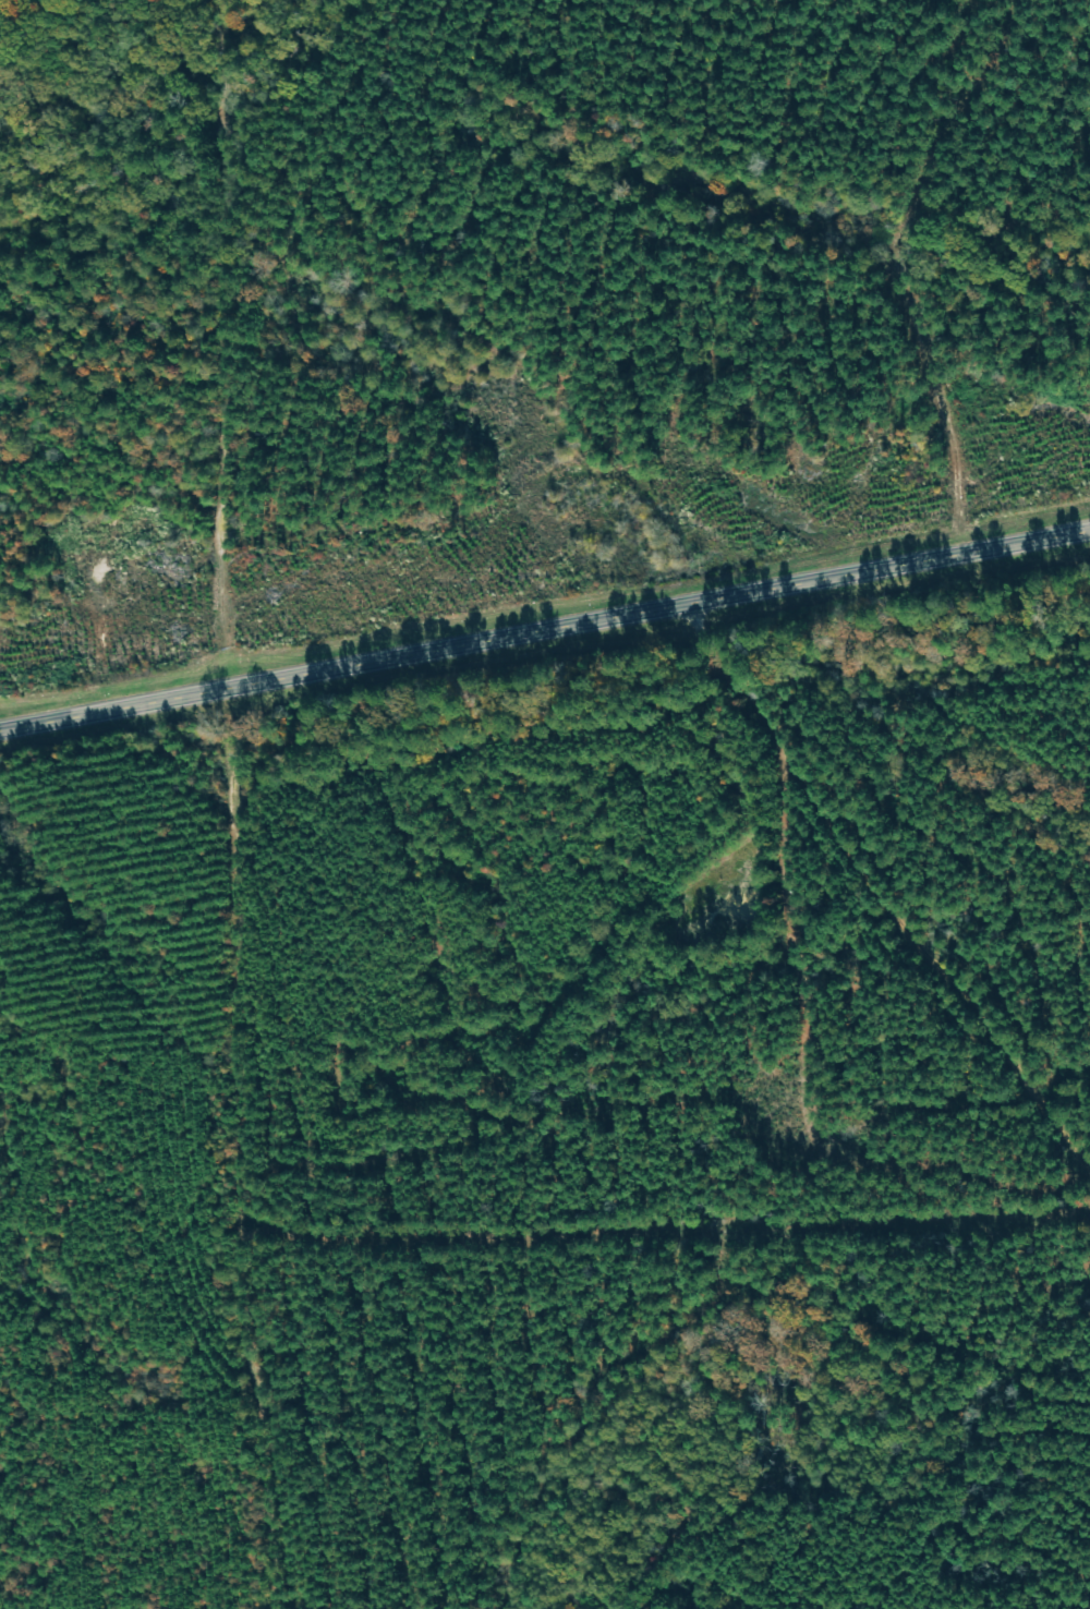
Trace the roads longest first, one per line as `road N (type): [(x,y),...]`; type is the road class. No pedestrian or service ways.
road 1 (secondary): [(0,728),(1089,529)]

